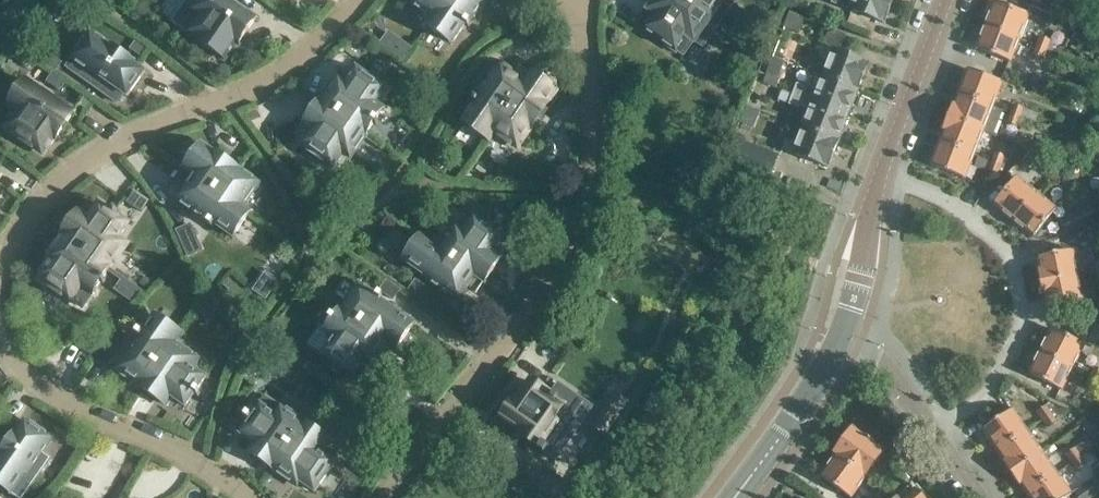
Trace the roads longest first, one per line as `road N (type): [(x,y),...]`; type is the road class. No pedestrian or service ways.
road 1 (residential): [(394,497),(499,360),(576,232),(595,154),(573,0)]
road 2 (residential): [(0,291),(16,239),(68,178),(153,127),(276,79),(332,42),(366,0)]
road 3 (residential): [(990,391),(1022,329),(1012,258),(974,217),(881,174)]
road 4 (residential): [(239,497),(205,468),(95,417),(22,370),(0,330)]
road 5 (residential): [(975,497),(892,375),(836,341)]
road 6 (tertiary): [(733,497),(836,341)]
road 7 (tertiary): [(881,174),(948,0)]
road 8 (tertiary): [(836,341),(860,280),(881,174)]

